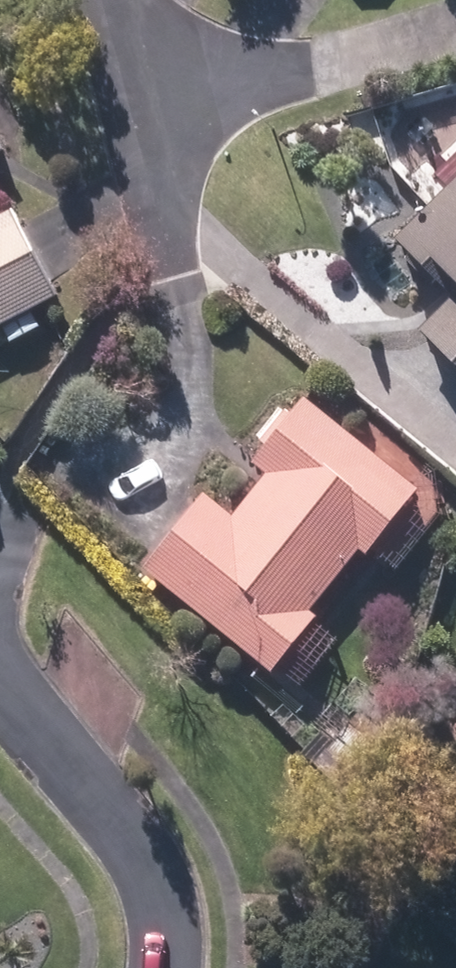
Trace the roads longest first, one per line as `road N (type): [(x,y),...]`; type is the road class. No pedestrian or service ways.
road 1 (residential): [(0,676),(137,842),(165,896),(173,967)]
road 2 (residential): [(139,102),(310,69)]
road 3 (residential): [(139,102),(161,208),(158,245)]

